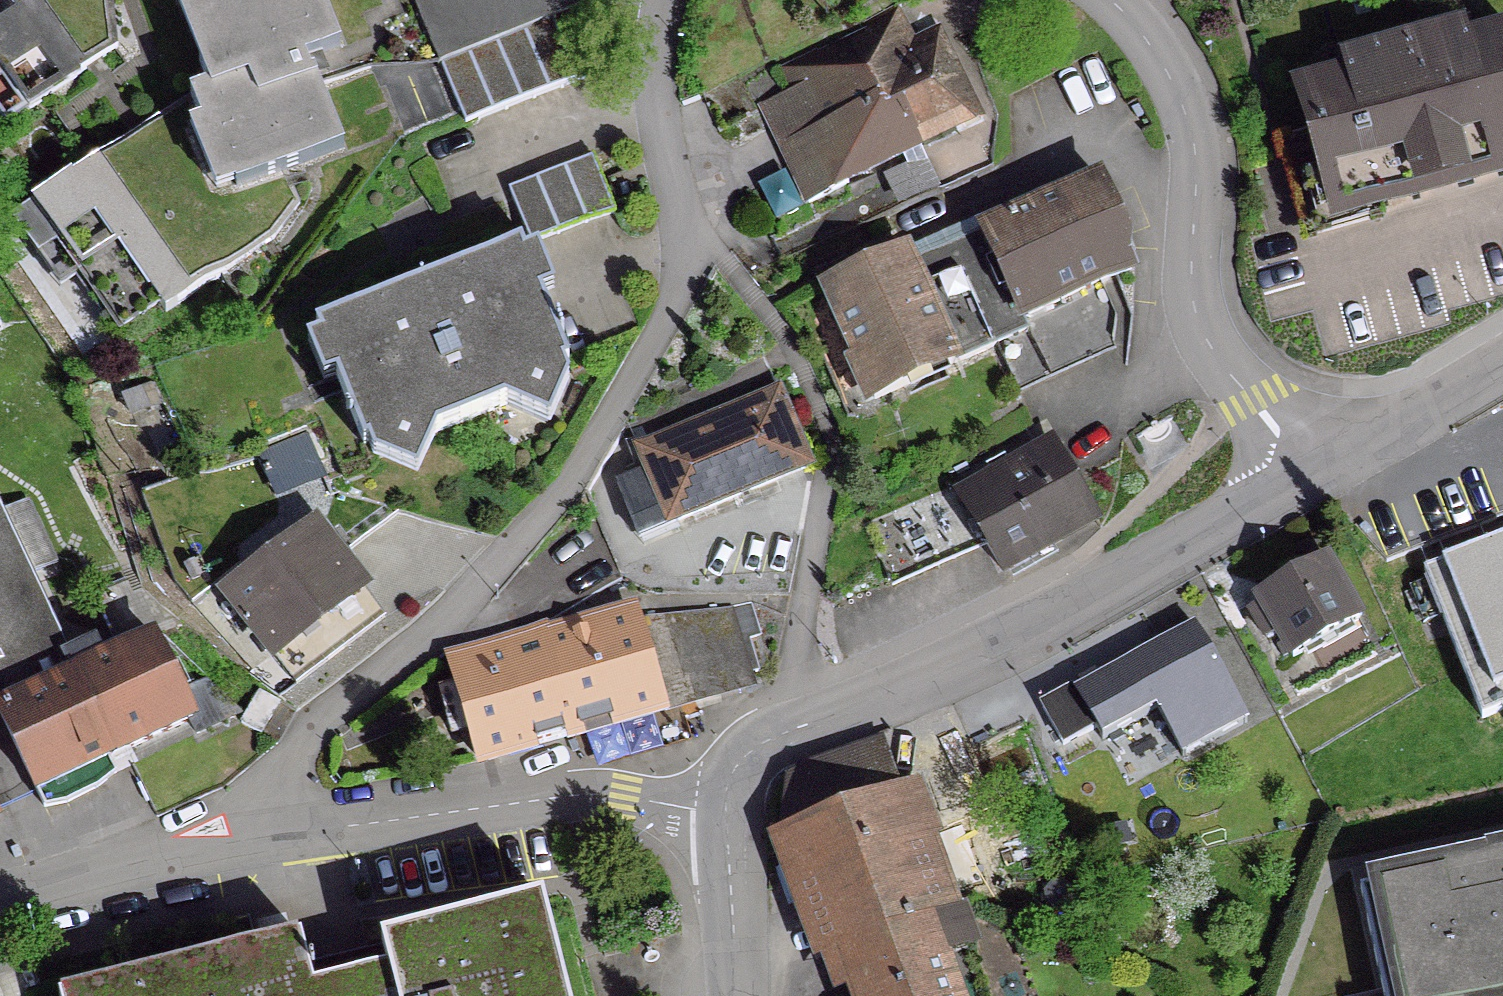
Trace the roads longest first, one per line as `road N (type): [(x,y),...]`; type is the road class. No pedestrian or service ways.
road 1 (residential): [(655,0),(665,133),(684,219),(676,291),(560,490),(428,632),(302,736),(302,834)]
road 2 (residential): [(726,814),(733,764),(1123,572),(1340,453)]
road 3 (residential): [(1340,453),(1275,428),(1194,323),(1197,168),(1188,108),(1166,60),(1116,0)]
road 4 (residential): [(726,814),(623,798),(543,797),(302,834)]
road 5 (residential): [(302,834),(201,851),(0,910)]
road 6 (residential): [(1340,453),(1502,358)]
road 7 (residential): [(736,995),(726,814)]

